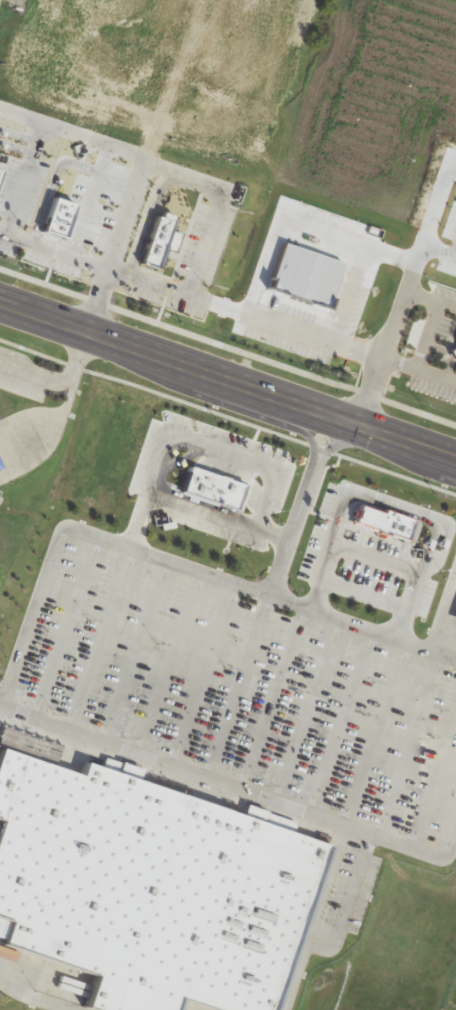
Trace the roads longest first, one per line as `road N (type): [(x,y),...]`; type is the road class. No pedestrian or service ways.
road 1 (secondary): [(455,456),(0,300)]

